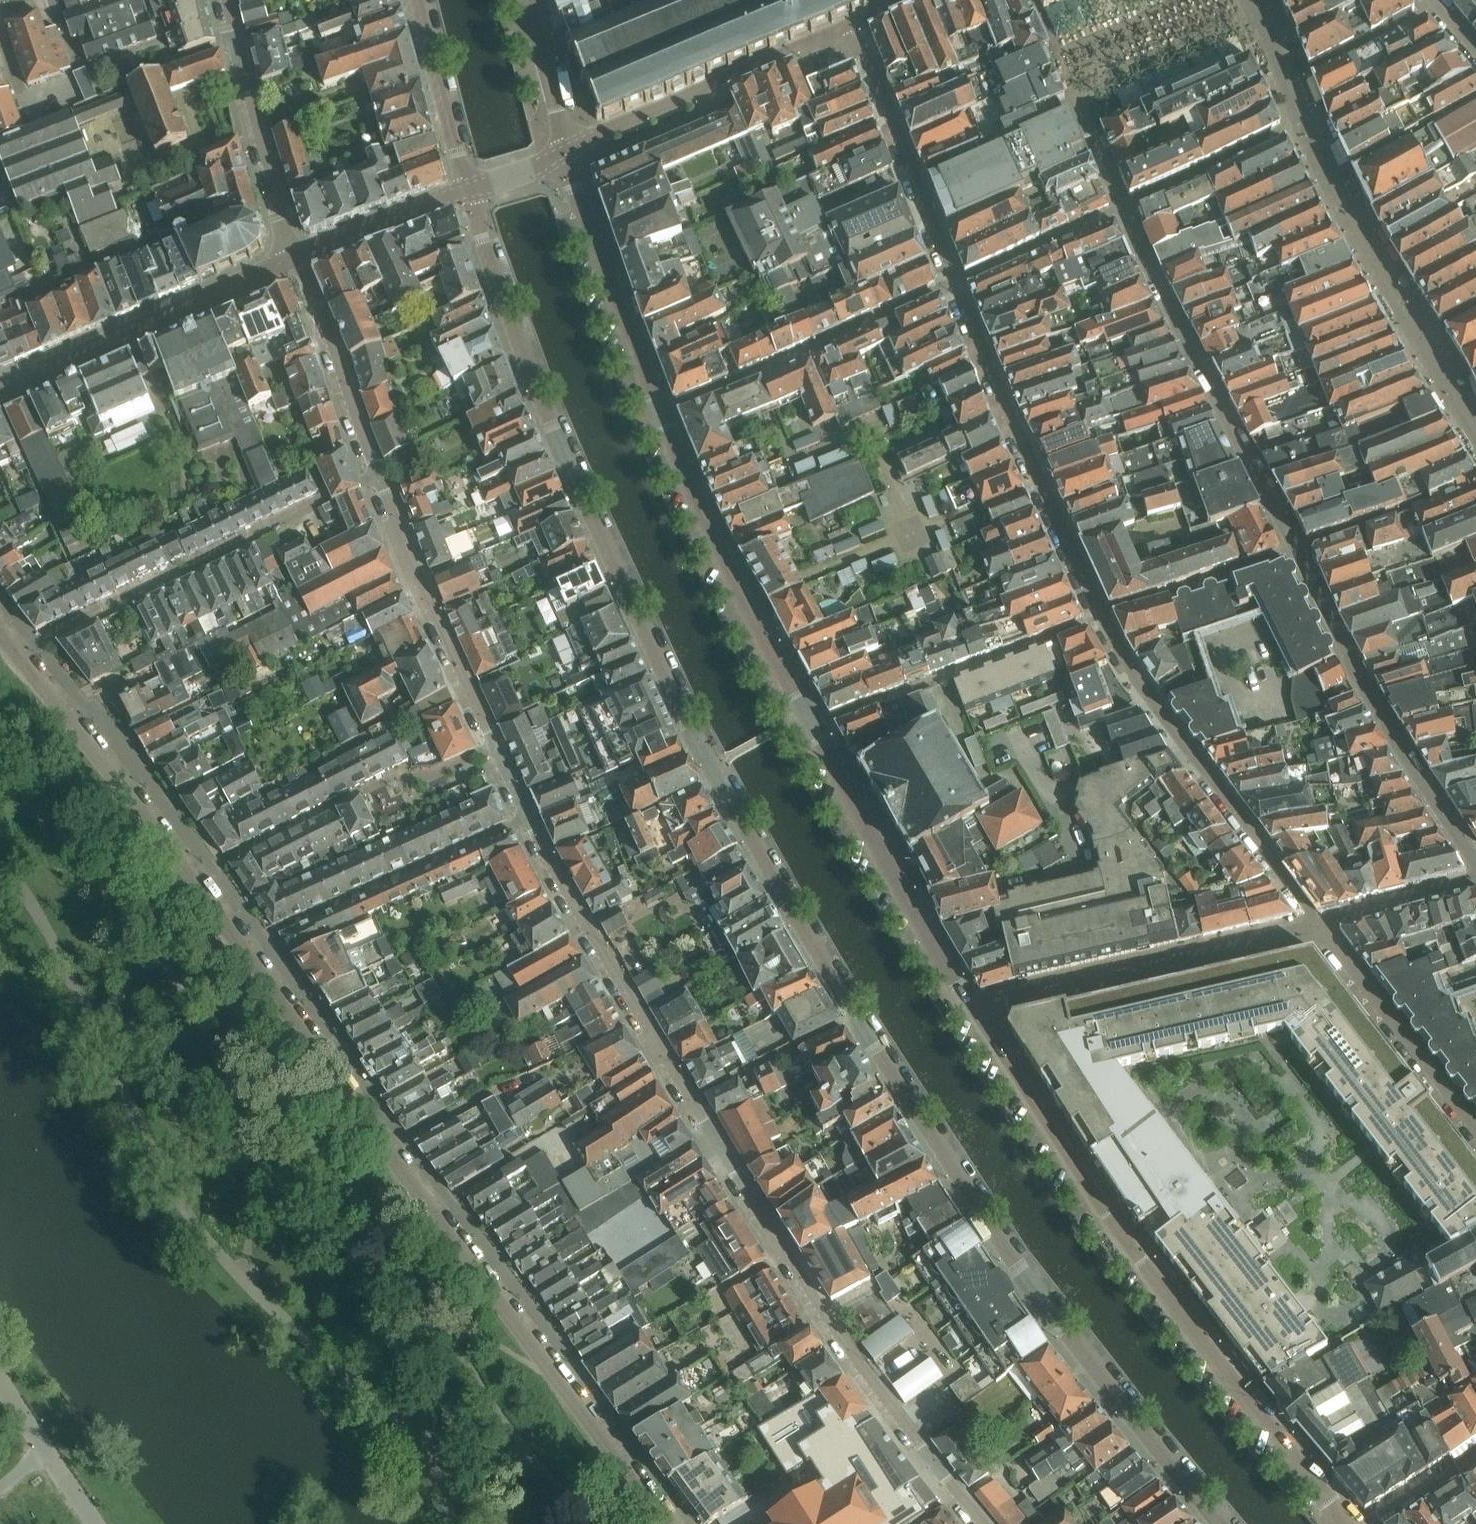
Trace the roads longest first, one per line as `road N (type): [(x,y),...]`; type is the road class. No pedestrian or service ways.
road 1 (unclassified): [(1223,1523),(988,1222),(719,777),(552,431),(468,191)]
road 2 (residential): [(526,819),(805,1289),(982,1523)]
road 3 (residential): [(1123,210),(1350,661),(1475,859)]
road 4 (unclassified): [(661,413),(704,520),(973,1011)]
road 5 (unclassified): [(973,1011),(1128,1246),(1349,1523)]
road 6 (unclassified): [(388,1150),(672,1523)]
road 7 (residential): [(1152,703),(1101,618),(954,284)]
road 8 (residential): [(16,655),(375,476)]
road 9 (residential): [(375,476),(526,819)]
road 10 (residential): [(973,1011),(1319,928)]
road 11 (unclassified): [(0,391),(300,259)]
road 12 (residential): [(661,413),(954,284)]
road 13 (residential): [(243,947),(526,819)]
road 14 (residential): [(844,28),(600,132),(567,157)]
road 15 (residential): [(1319,928),(1152,703)]
road 16 (residential): [(954,284),(871,71),(844,28)]
road 17 (unclassified): [(567,157),(661,413)]
road 18 (residential): [(300,259),(226,0)]
road 19 (residential): [(1475,1132),(1319,928)]
road 20 (unclassified): [(243,947),(388,1150)]
road 21 (residential): [(300,259),(375,476)]
road 22 (residential): [(192,877),(384,781)]
road 23 (unclassified): [(16,655),(146,815)]
road 24 (unclassified): [(468,191),(420,0)]
road 25 (residential): [(954,284),(1123,210)]
road 26 (unclassified): [(300,259),(468,191)]
road 27 (unclassified): [(96,1523),(0,1380)]
road 28 (residential): [(1319,928),(1475,882)]
road 29 (unclassified): [(527,0),(567,157)]
road 30 (residential): [(388,1150),(519,1079)]
road 31 (residential): [(1152,703),(1261,647)]

